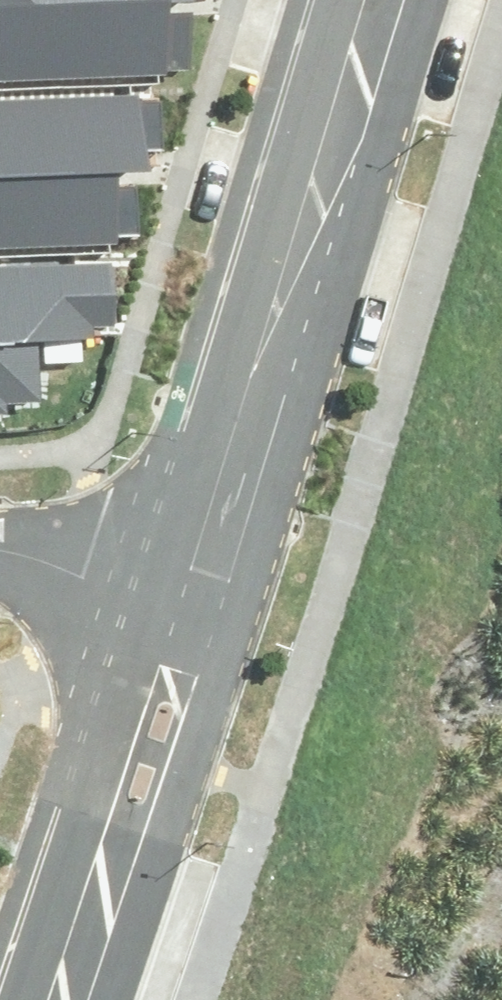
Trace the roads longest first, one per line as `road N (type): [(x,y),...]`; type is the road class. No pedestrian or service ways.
road 1 (residential): [(384,0),(194,613)]
road 2 (residential): [(194,613),(67,999)]
road 3 (residential): [(0,550),(194,613)]

